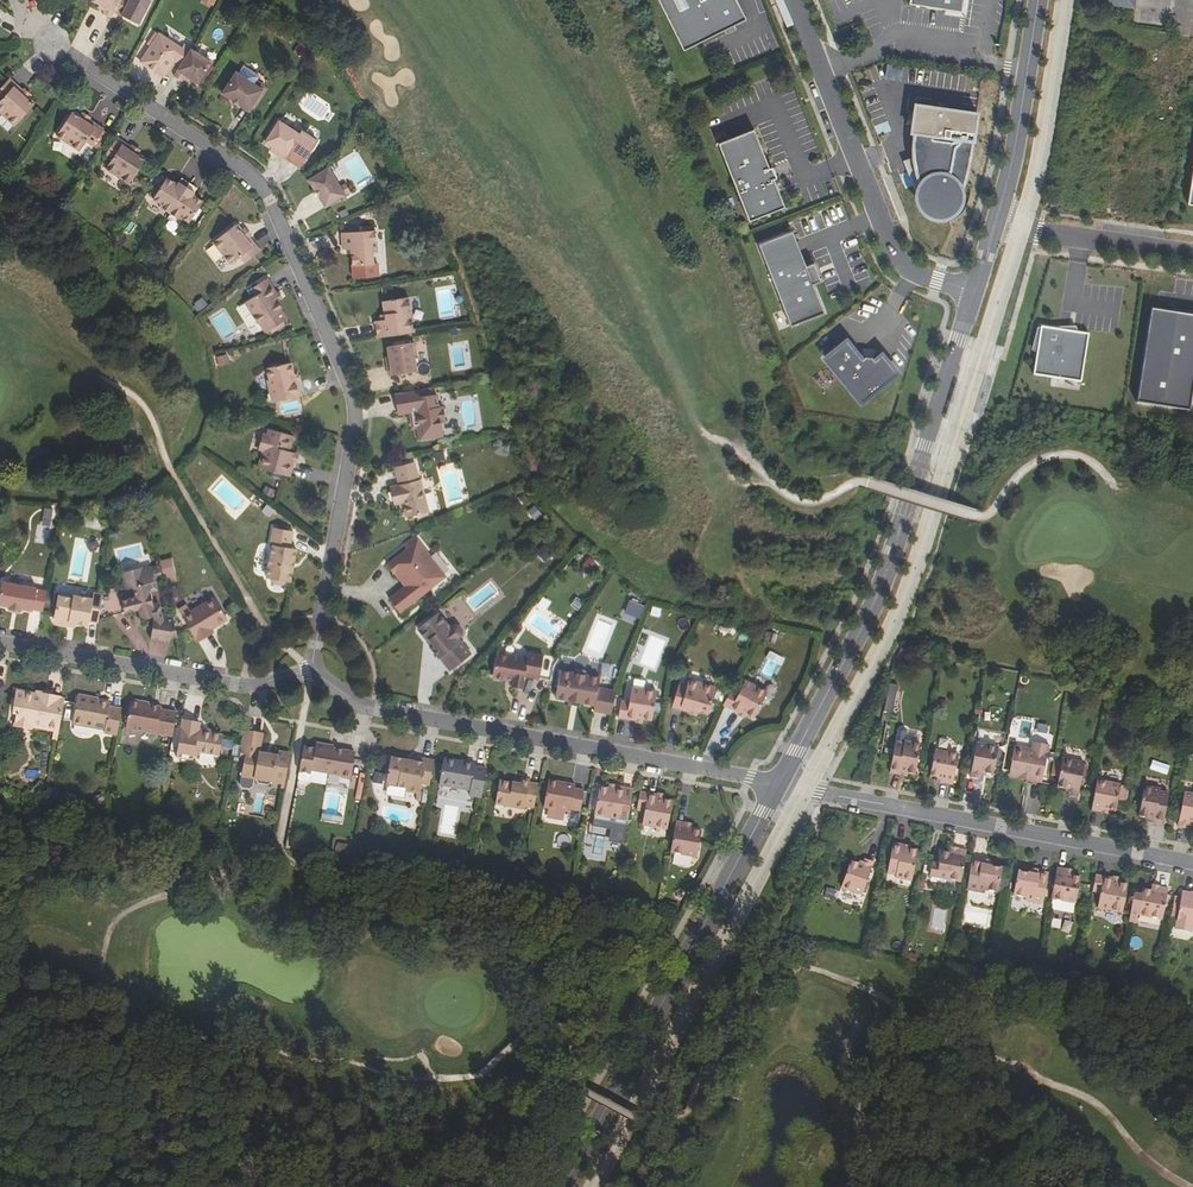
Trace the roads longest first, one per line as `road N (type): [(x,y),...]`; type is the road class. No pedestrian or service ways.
road 1 (residential): [(311,668),(357,425),(274,207),(262,188),(53,52)]
road 2 (tertiary): [(774,783),(893,556),(996,222)]
road 3 (residential): [(774,783),(360,704),(311,668)]
road 4 (tertiary): [(563,1186),(774,783)]
road 5 (residential): [(1192,864),(774,783)]
road 6 (residential): [(311,668),(250,678),(0,635)]
road 7 (tertiary): [(996,222),(1037,0)]
road 8 (residential): [(1192,254),(996,222)]

